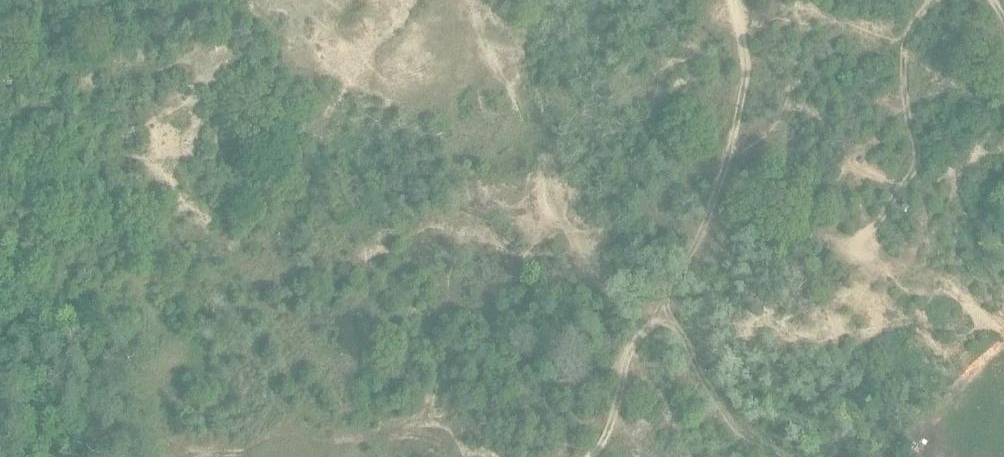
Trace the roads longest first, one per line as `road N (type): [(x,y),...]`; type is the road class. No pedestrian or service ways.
road 1 (track): [(736,0),(747,61),(733,183),(640,346),(607,456)]

